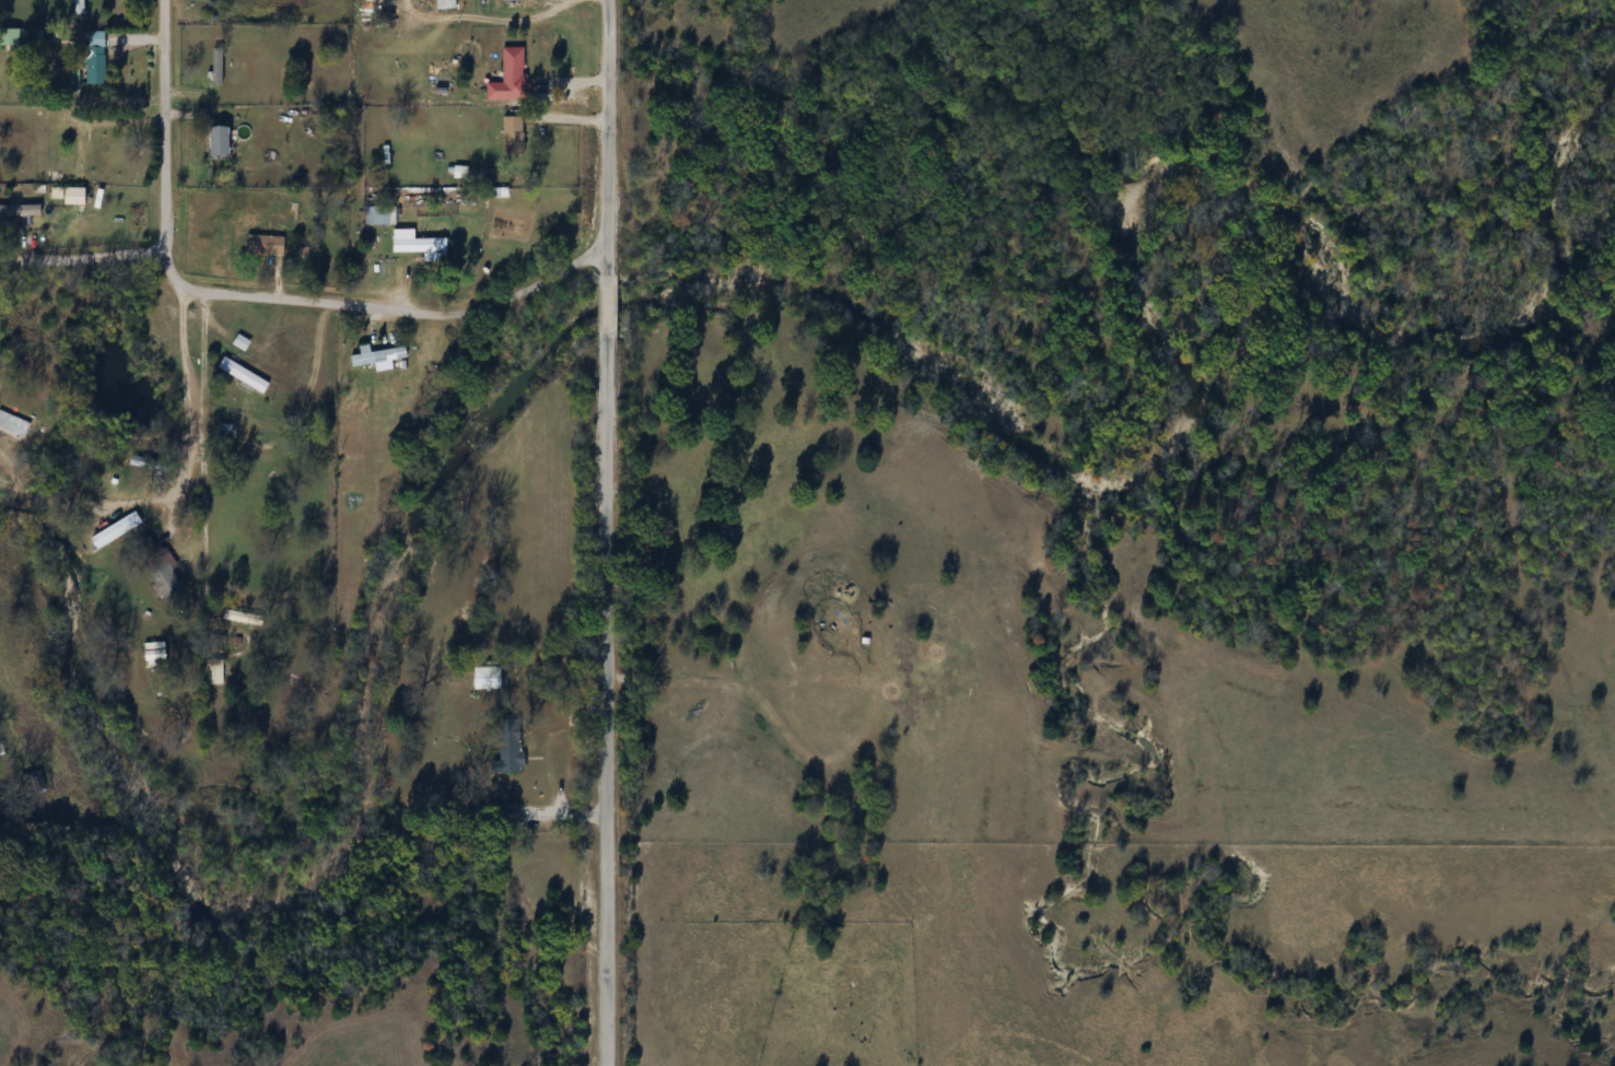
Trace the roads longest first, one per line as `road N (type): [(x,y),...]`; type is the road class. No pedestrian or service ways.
road 1 (residential): [(609,1065),(609,0)]
road 2 (residential): [(169,0),(167,255),(175,282),(197,293),(479,302),(531,290),(609,238)]
road 3 (residential): [(186,288),(187,472),(166,497),(79,519),(40,497),(11,450)]
road 4 (residential): [(167,255),(0,256)]

